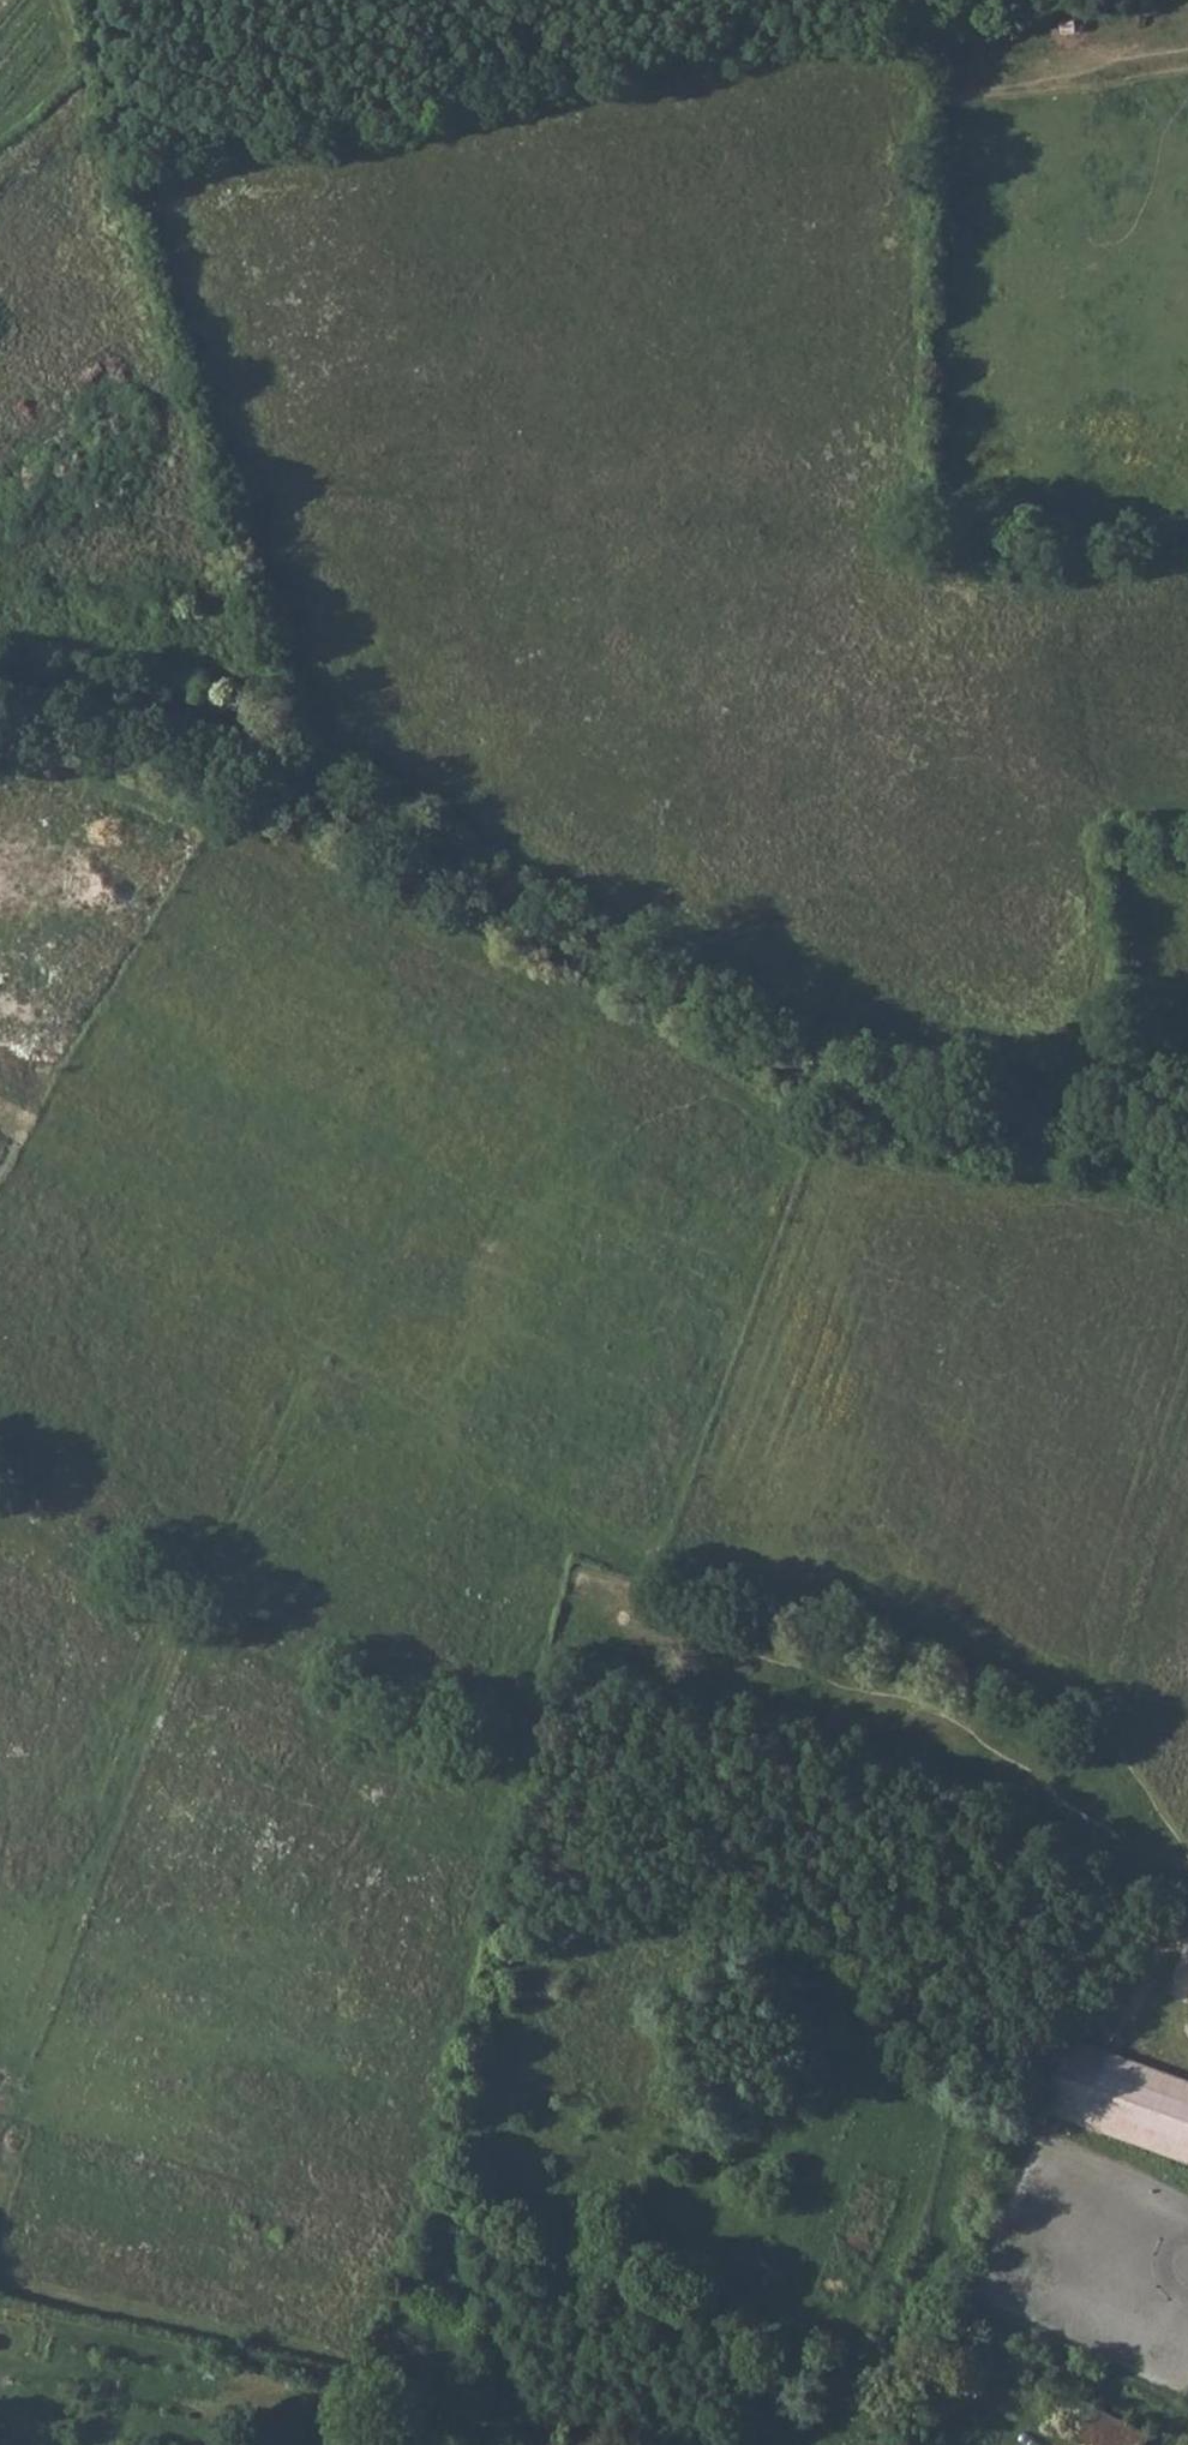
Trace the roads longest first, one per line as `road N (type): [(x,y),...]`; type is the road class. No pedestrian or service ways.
road 1 (track): [(0,692),(65,700),(237,748),(872,1106),(1035,1133),(1187,1141)]

